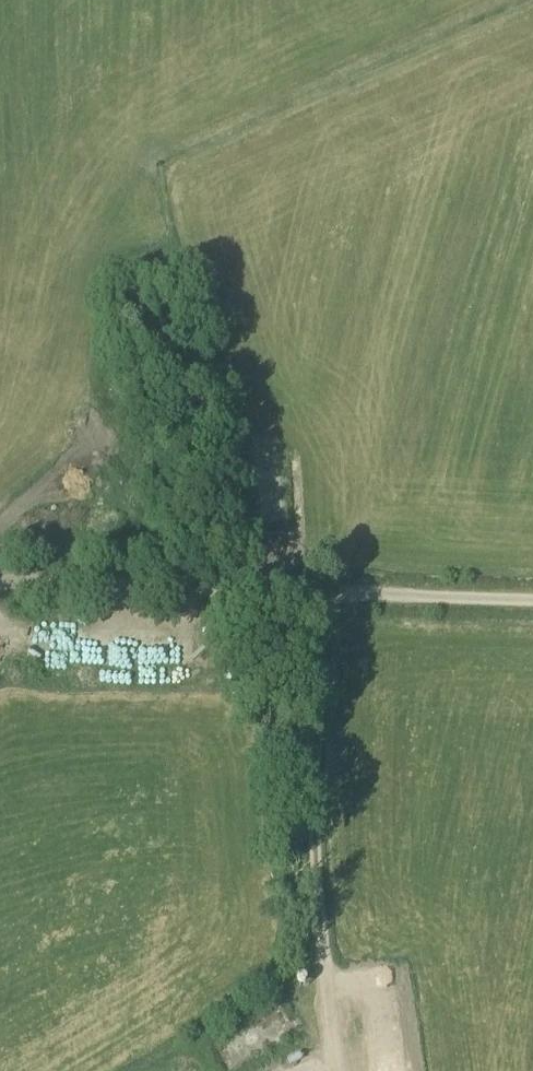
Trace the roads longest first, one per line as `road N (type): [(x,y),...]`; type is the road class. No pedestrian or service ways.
road 1 (track): [(532,599),(0,581)]

